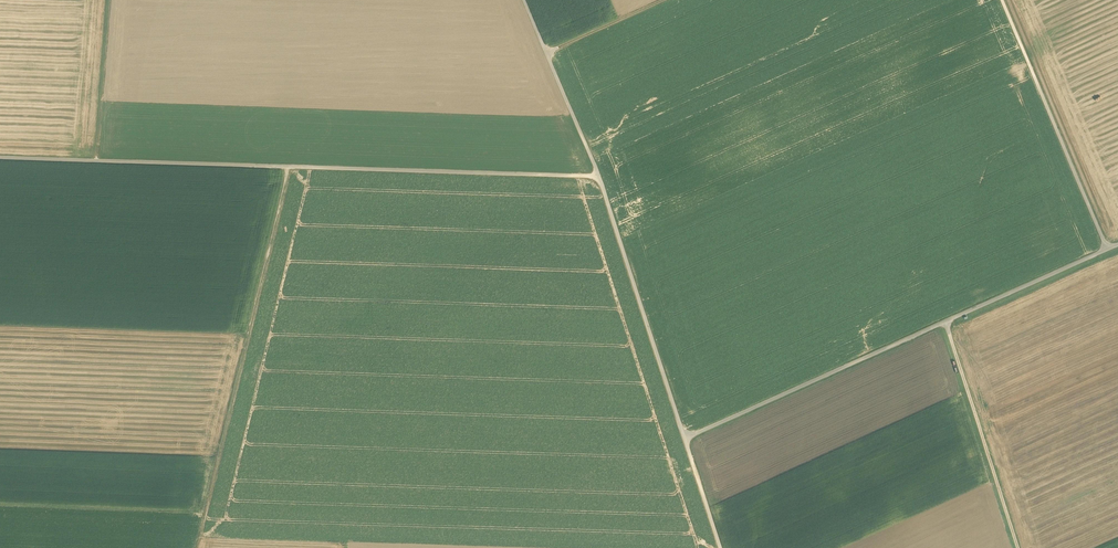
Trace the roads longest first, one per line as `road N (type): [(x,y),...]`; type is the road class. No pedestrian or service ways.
road 1 (track): [(0,157),(599,177)]
road 2 (track): [(684,438),(1117,245)]
road 3 (track): [(194,547),(288,166)]
road 4 (track): [(684,438),(599,177)]
road 5 (track): [(1107,250),(1002,0)]
road 6 (track): [(1018,547),(946,322)]
road 7 (track): [(599,177),(525,0)]
road 8 (track): [(109,0),(96,160)]
road 9 (track): [(547,52),(664,0)]

